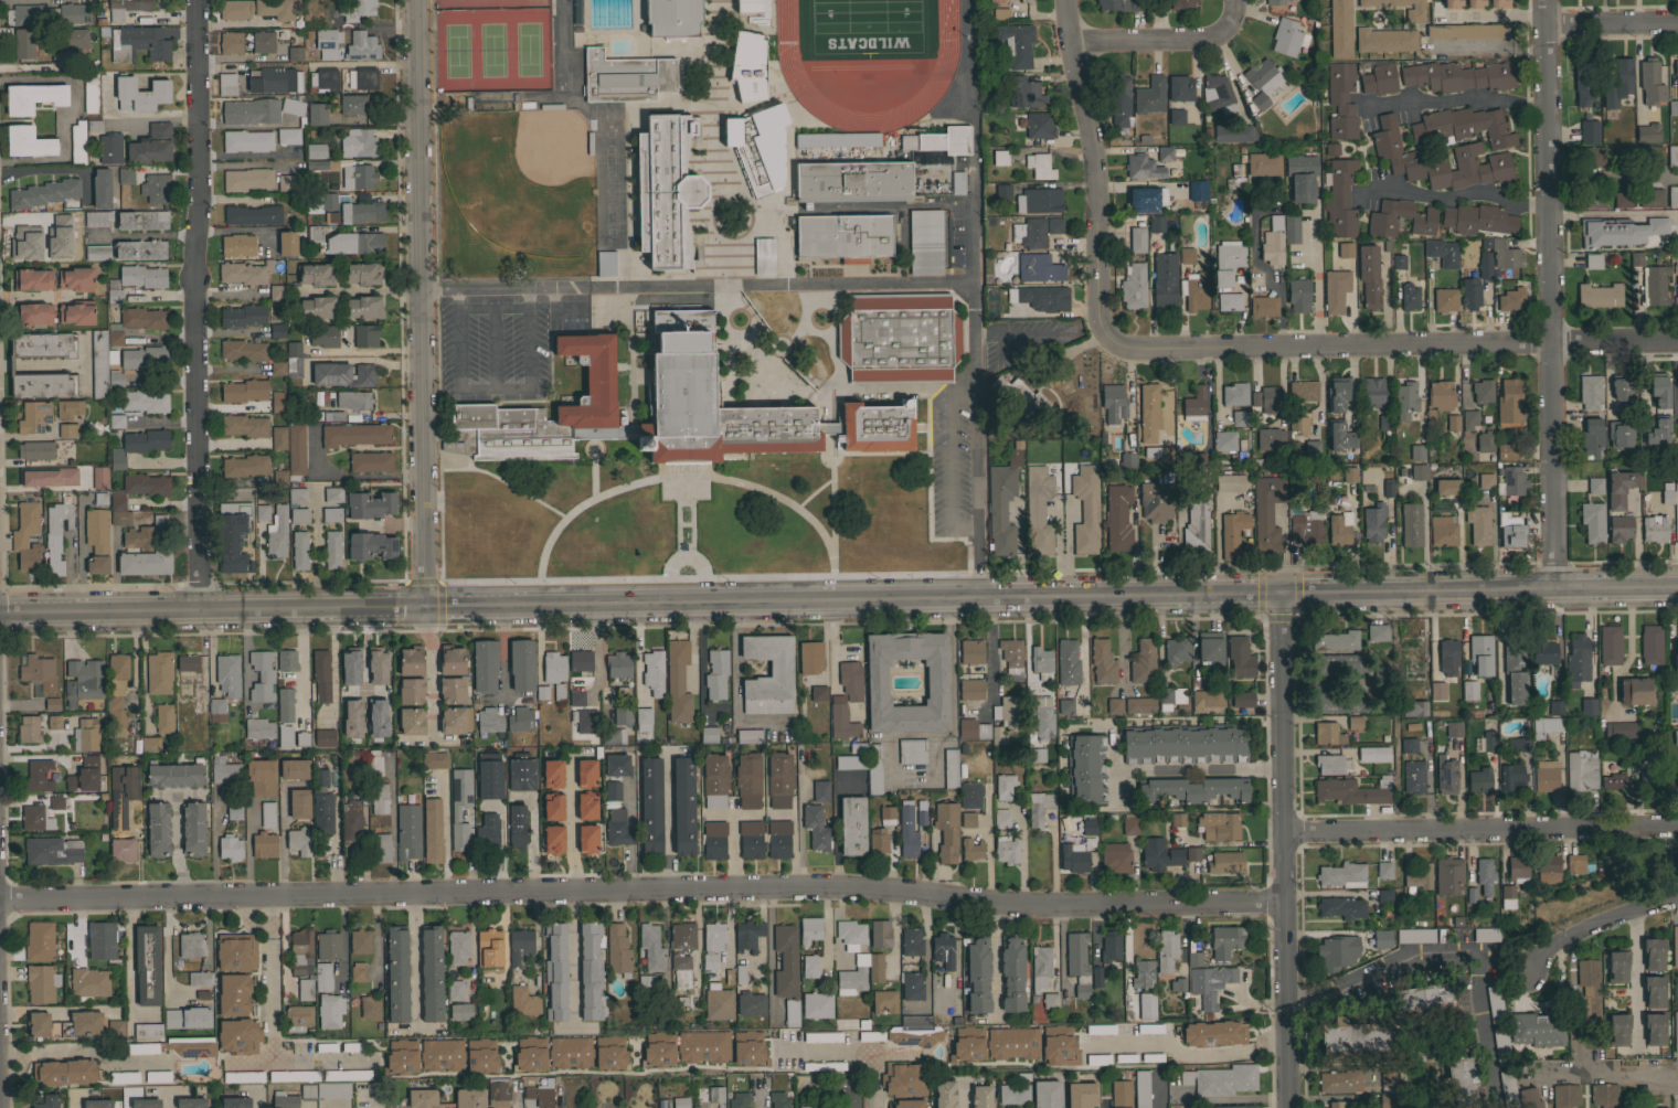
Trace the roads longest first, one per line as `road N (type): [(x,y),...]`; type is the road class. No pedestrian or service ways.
road 1 (residential): [(1285,909),(1042,914),(837,894),(0,906)]
road 2 (tertiary): [(1677,586),(1026,597)]
road 3 (residential): [(194,0),(197,609)]
road 4 (residential): [(411,0),(420,606)]
road 5 (residential): [(1545,0),(1554,588)]
road 6 (residential): [(1677,337),(1115,345)]
road 7 (residential): [(1279,593),(1288,1107)]
road 8 (residential): [(1677,824),(1284,831)]
road 9 (residential): [(1060,0),(1088,146),(1096,331),(1100,342),(1115,345)]
road 10 (tertiary): [(949,598),(637,603)]
road 11 (tertiary): [(259,608),(0,612)]
road 12 (tertiary): [(594,604),(385,607)]
road 13 (residential): [(1287,1050),(1086,1046)]
road 14 (residential): [(1229,0),(1230,17),(1211,39),(1065,41)]
road 15 (residential): [(1529,971),(1558,939),(1677,896)]
road 16 (residential): [(1677,1074),(1543,1074)]
road 17 (residential): [(1677,21),(1546,23)]

